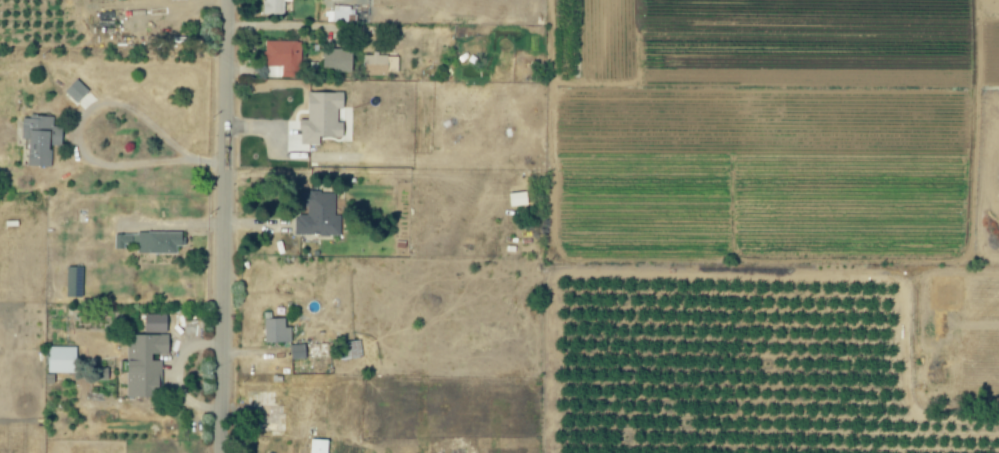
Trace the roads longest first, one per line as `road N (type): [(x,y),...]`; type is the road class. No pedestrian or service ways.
road 1 (residential): [(221,452),(230,0)]

